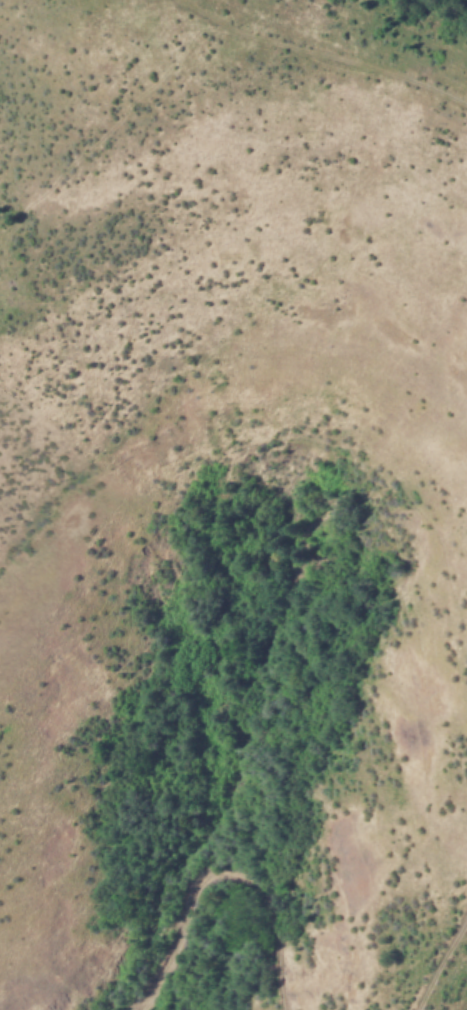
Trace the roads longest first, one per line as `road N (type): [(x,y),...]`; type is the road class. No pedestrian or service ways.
road 1 (track): [(290,1009),(274,874),(250,852),(219,852),(198,875),(149,989),(131,1009)]

